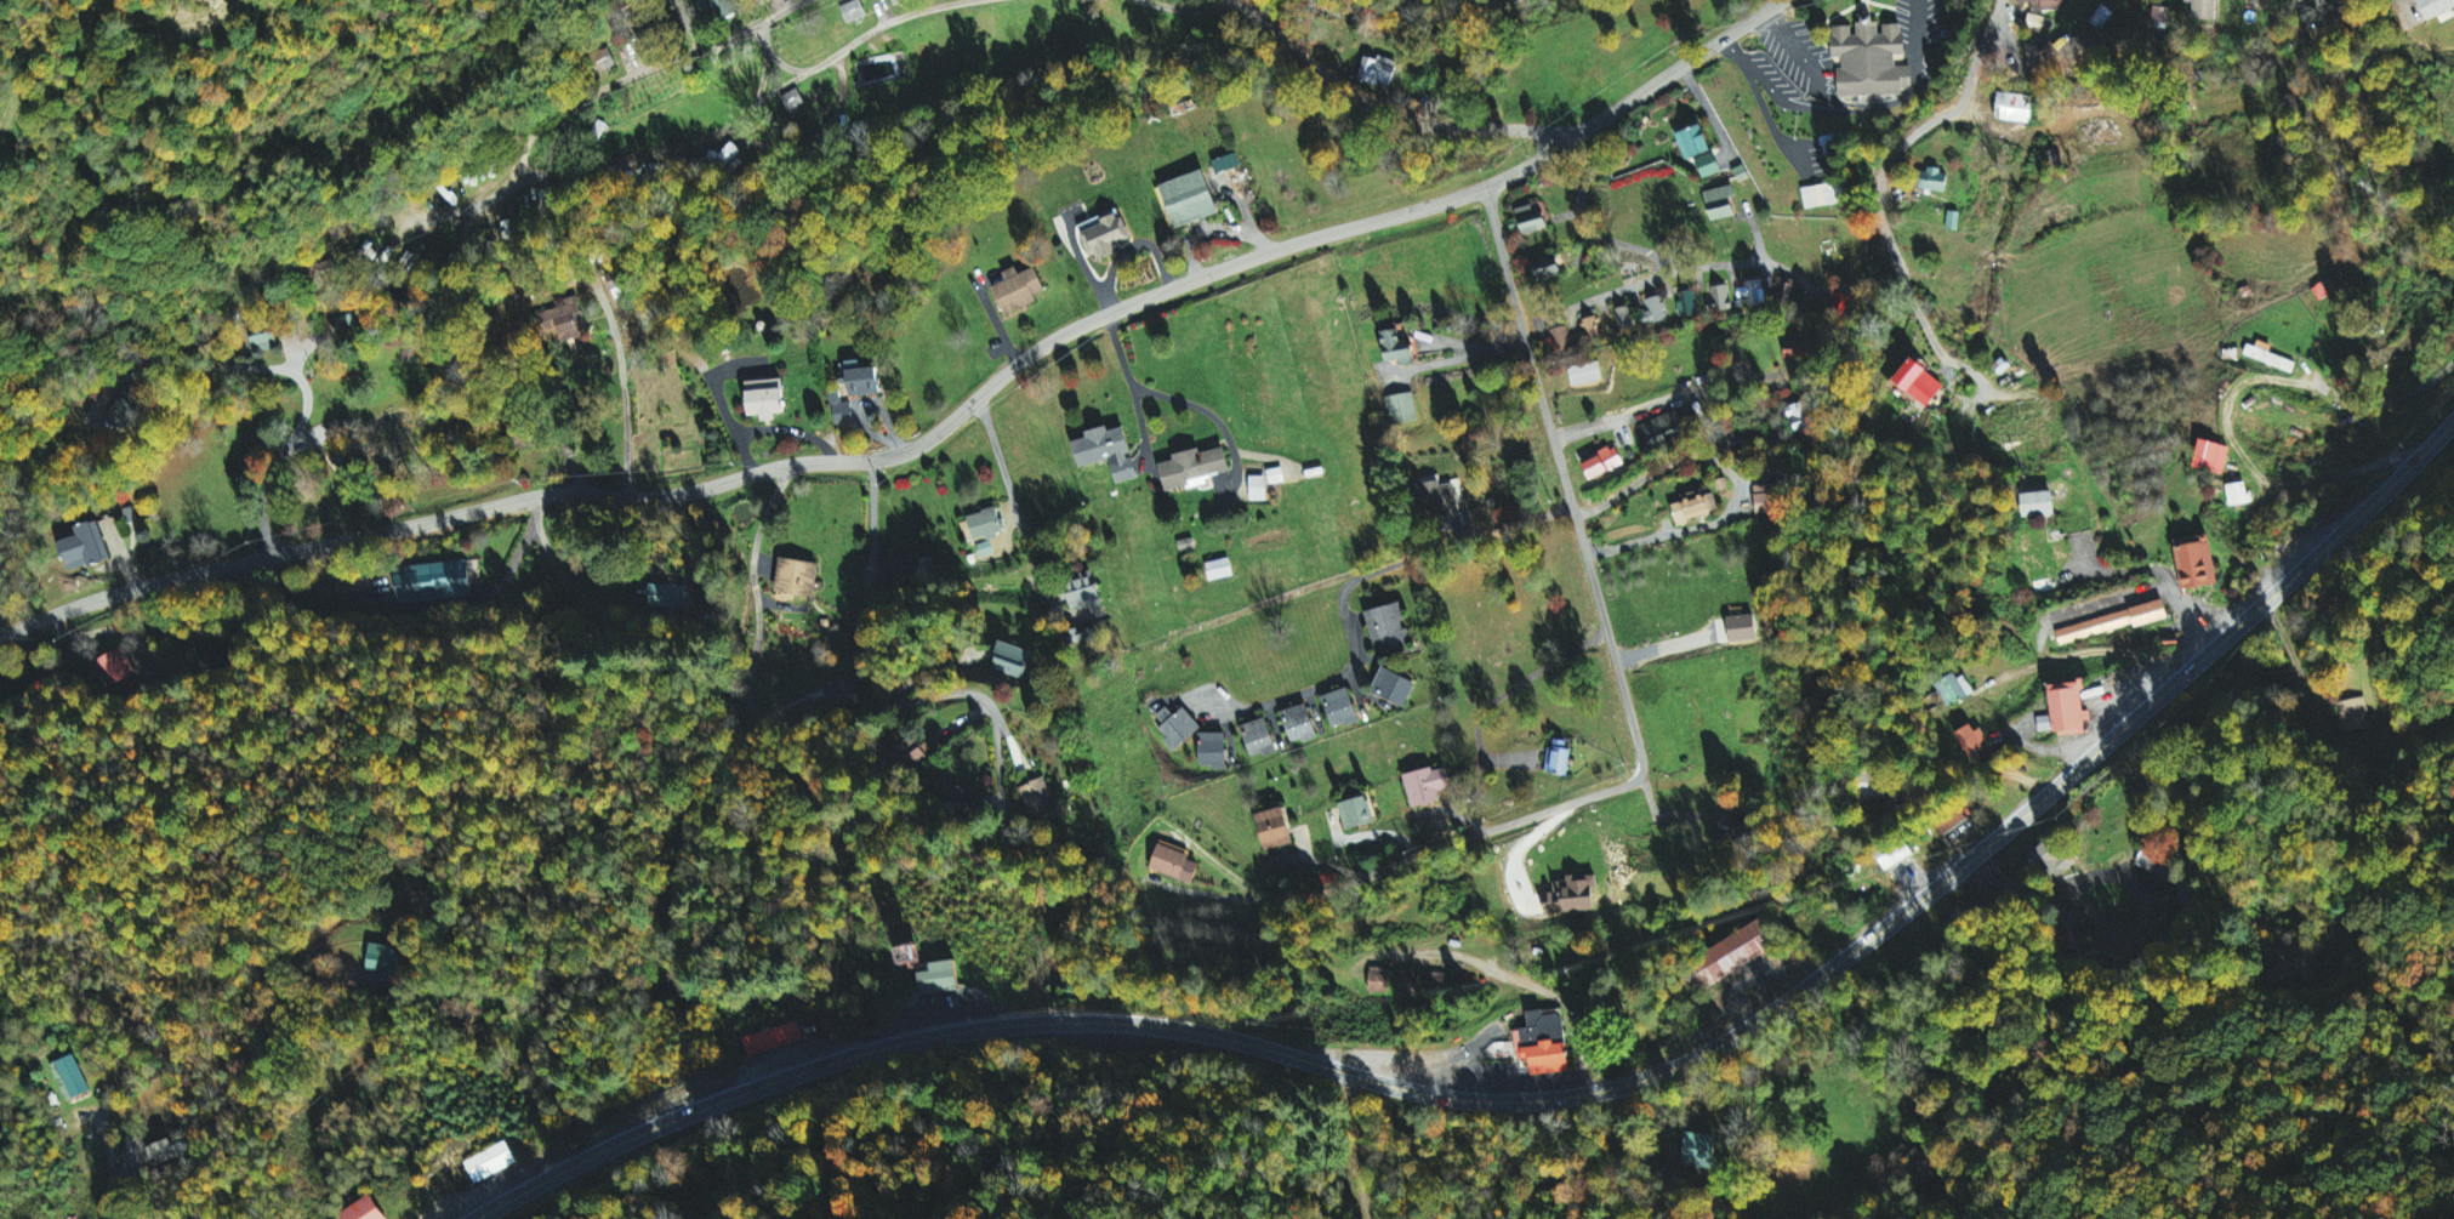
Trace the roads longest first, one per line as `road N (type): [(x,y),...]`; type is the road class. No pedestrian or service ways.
road 1 (primary): [(476,1218),(668,1121),(795,1075),(919,1042),(1035,1025),(1152,1027),(1476,1106),(1604,1098),(1681,1072),(1843,964),(2091,767),(2453,419)]
road 2 (residential): [(1722,0),(1539,103),(1491,189),(1258,256),(1108,314),(1037,348),(983,420),(924,461),(539,508),(387,541),(275,554),(0,632)]
road 3 (residential): [(981,0),(781,40),(690,69),(626,96),(550,169),(459,158),(320,192),(235,203),(732,0)]
road 4 (residential): [(1491,189),(1510,286),(1644,758),(1640,775),(1292,900),(1160,887)]
road 5 (residential): [(704,492),(694,639),(708,663),(734,678),(804,684),(922,671),(940,691),(967,825)]
road 6 (residential): [(1575,503),(1346,581),(1342,599),(1357,653),(1349,678),(1247,712),(1219,711),(1206,699)]
road 7 (residential): [(2453,361),(2427,385),(2385,403),(2272,376),(2241,383),(2232,395),(2232,439),(2261,473),(2285,483),(2393,460),(2413,463)]
road 8 (residential): [(983,420),(1020,549),(973,589),(758,614)]
road 9 (residential): [(111,1218),(106,1120),(118,1088),(244,995),(319,925)]
road 10 (residential): [(2191,671),(2180,600),(2145,558),(2136,482),(2057,334)]
road 11 (residential): [(1959,324),(1898,152),(1917,112),(1975,65),(1989,38),(1988,0)]
road 12 (residential): [(1510,286),(1618,222),(1681,196),(1747,180),(1843,177)]
road 13 (residential): [(275,554),(295,365),(269,353),(143,380)]
road 14 (residential): [(1539,103),(1425,98),(1340,82),(1243,0)]
road 15 (residential): [(1604,1098),(1612,1135),(1644,1161),(1827,1196),(1850,1218)]
road 16 (residential): [(1566,467),(1663,401),(1772,359)]
road 17 (residential): [(1577,84),(1567,170),(1578,192),(1607,203),(1638,198),(1659,205)]
road 18 (residential): [(1531,353),(1605,326),(1704,313)]
road 19 (residential): [(1350,1076),(1379,1218)]

